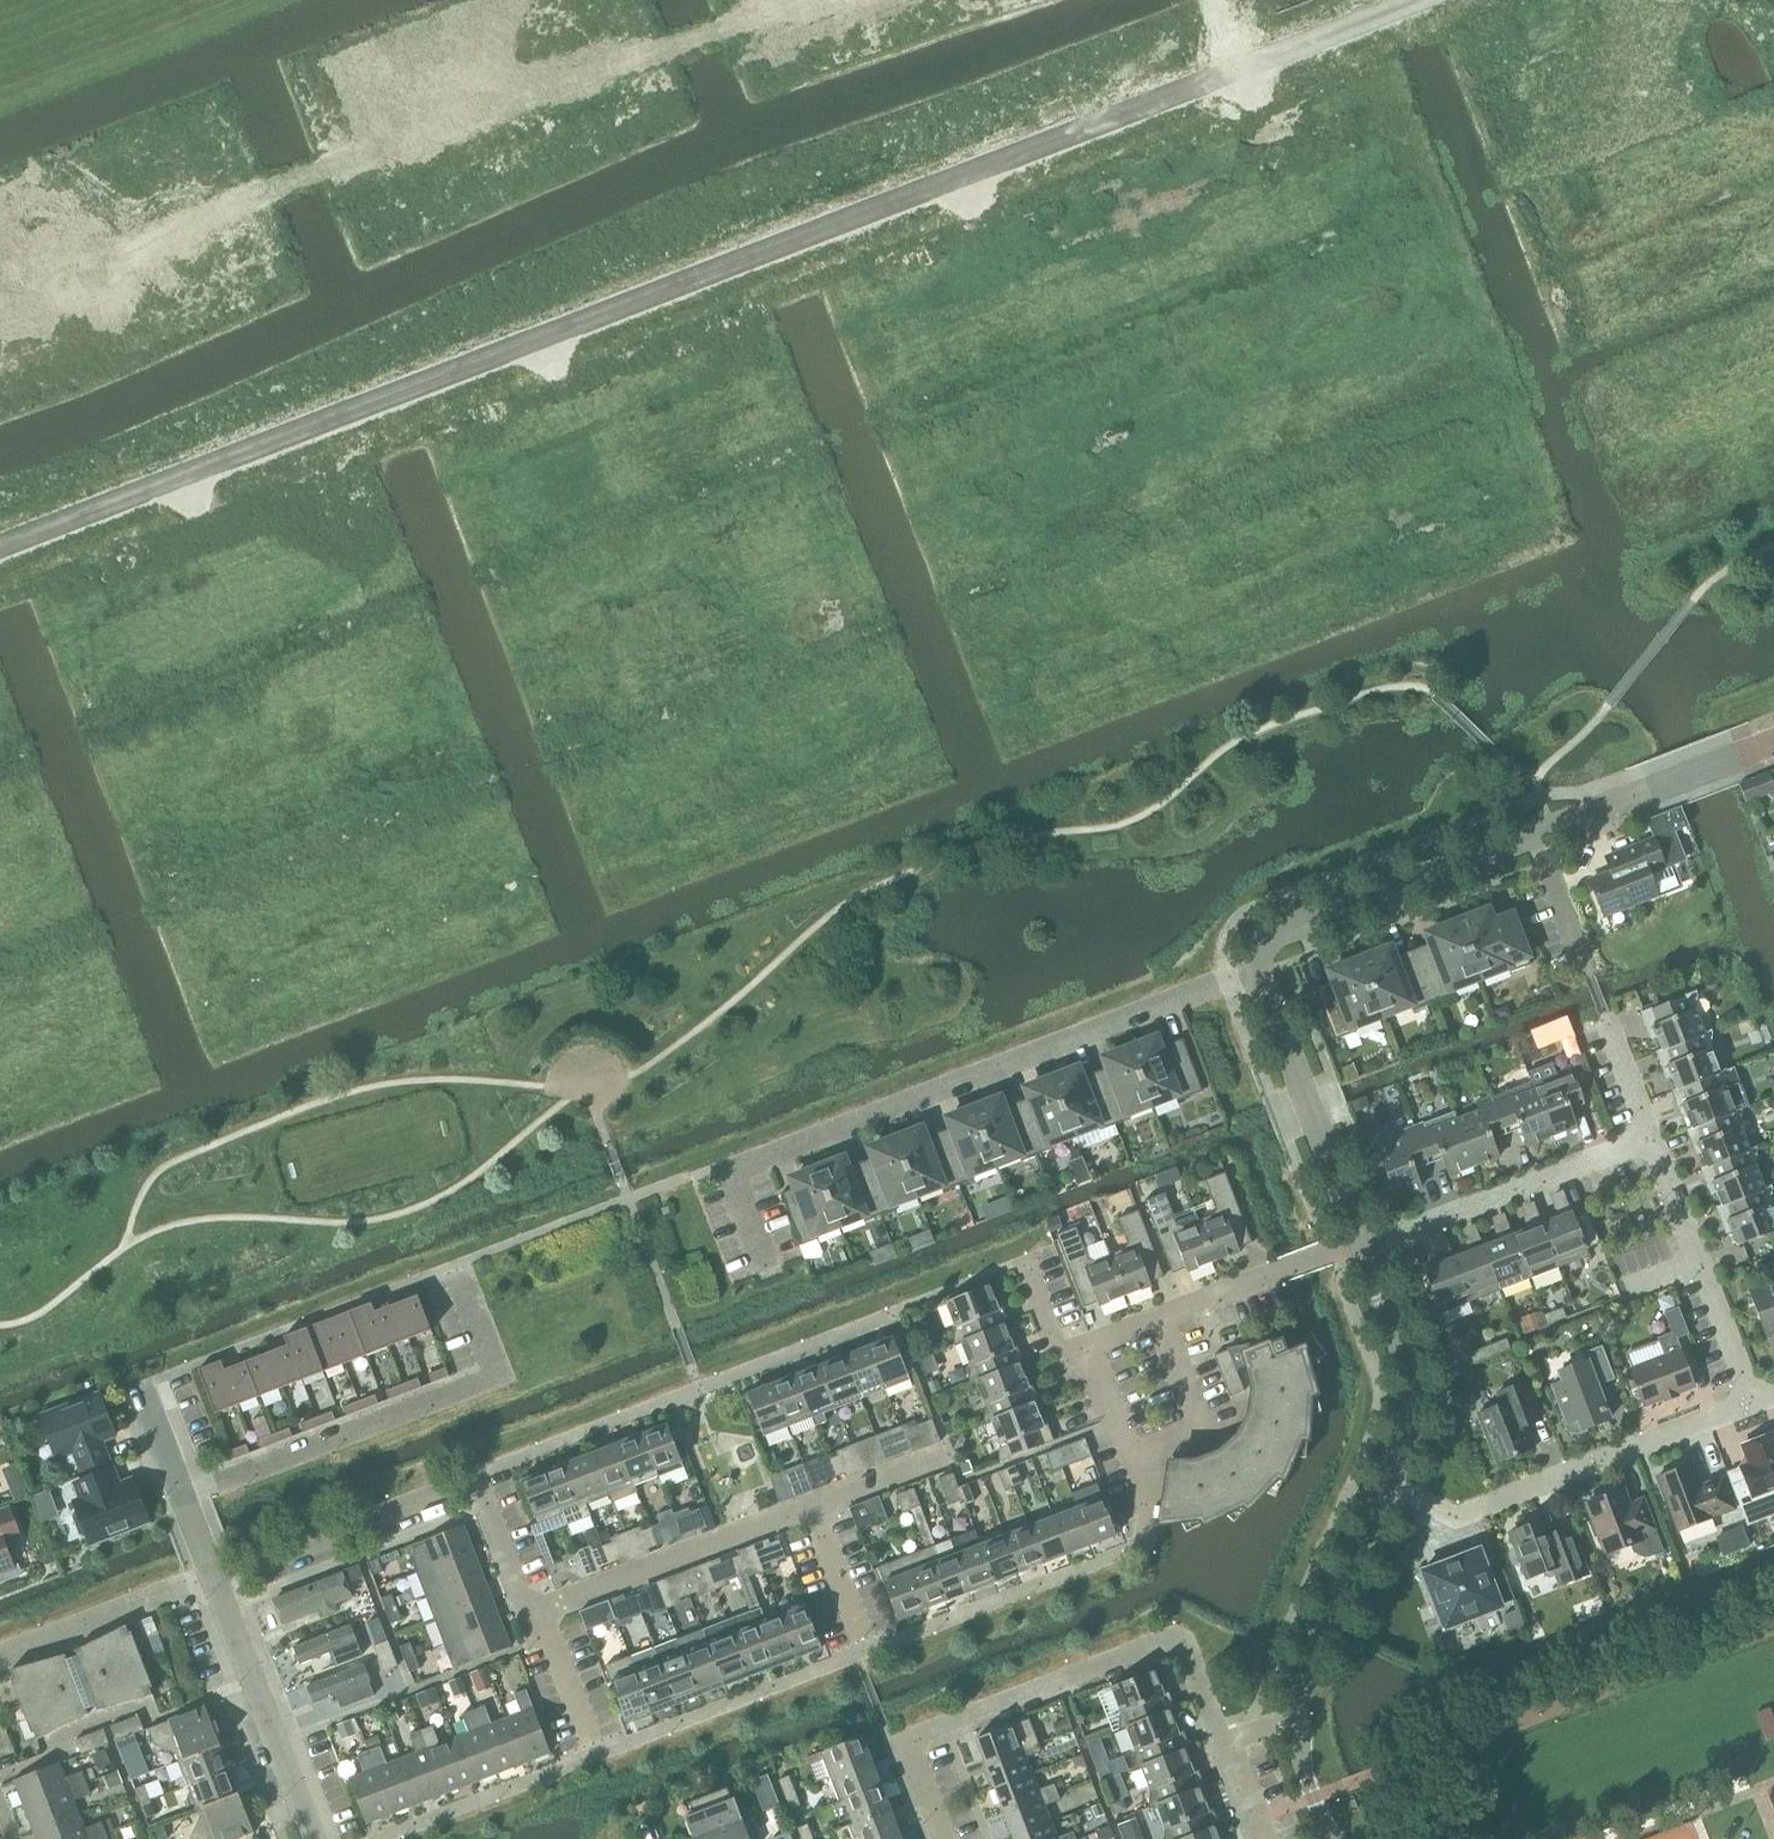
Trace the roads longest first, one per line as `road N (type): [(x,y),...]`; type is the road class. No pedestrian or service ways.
road 1 (residential): [(0,313),(151,255),(296,182),(791,0)]
road 2 (residential): [(729,1172),(1262,971)]
road 3 (unclassified): [(961,176),(542,338)]
road 4 (residential): [(186,1497),(500,1376),(460,1273)]
road 5 (residential): [(216,1579),(475,1477),(527,1616),(541,1611)]
road 6 (residential): [(1224,1745),(1182,1639),(909,1742)]
road 7 (residential): [(1386,1486),(1452,1517),(1752,1404)]
road 8 (unclassified): [(542,338),(183,476)]
road 9 (residential): [(1591,329),(1562,223),(1559,0)]
road 10 (residential): [(1262,971),(1275,940),(1296,929),(1538,836)]
road 11 (residential): [(1364,1248),(1651,1140)]
road 12 (residential): [(1086,1346),(1361,1240)]
road 13 (unclassified): [(1234,71),(961,176)]
road 14 (residential): [(541,1611),(810,1507)]
road 15 (residential): [(1361,1240),(1262,971)]
road 16 (residential): [(1752,1404),(1651,1140)]
road 17 (residential): [(313,1838),(216,1579)]
road 18 (residential): [(1538,836),(1773,745)]
road 19 (residential): [(1386,1486),(1411,1418),(1412,1375),(1364,1248)]
road 20 (residential): [(1298,1718),(1301,1677),(1386,1486)]
road 21 (residential): [(0,1657),(214,1573)]
road 22 (residential): [(1130,1551),(1142,1546),(1150,1513),(1086,1346)]
road 23 (residential): [(1591,329),(1773,214)]
road 24 (residential): [(1695,496),(1677,456),(1591,329)]
road 25 (unclassified): [(183,476),(0,547)]
road 26 (unclassified): [(1416,0),(1234,71)]
road 27 (residential): [(810,1507),(866,1652)]
road 28 (residential): [(541,1611),(597,1756)]
road 29 (residential): [(810,1507),(951,1452)]
road 30 (residential): [(1591,976),(1538,836)]
road 31 (residential): [(1651,1140),(1605,1013)]
road 32 (residential): [(1336,1838),(1315,1797),(1298,1718)]
road 33 (residential): [(1023,1260),(1053,1339),(1073,1351),(1086,1346)]
road 34 (residential): [(186,1497),(142,1385)]

